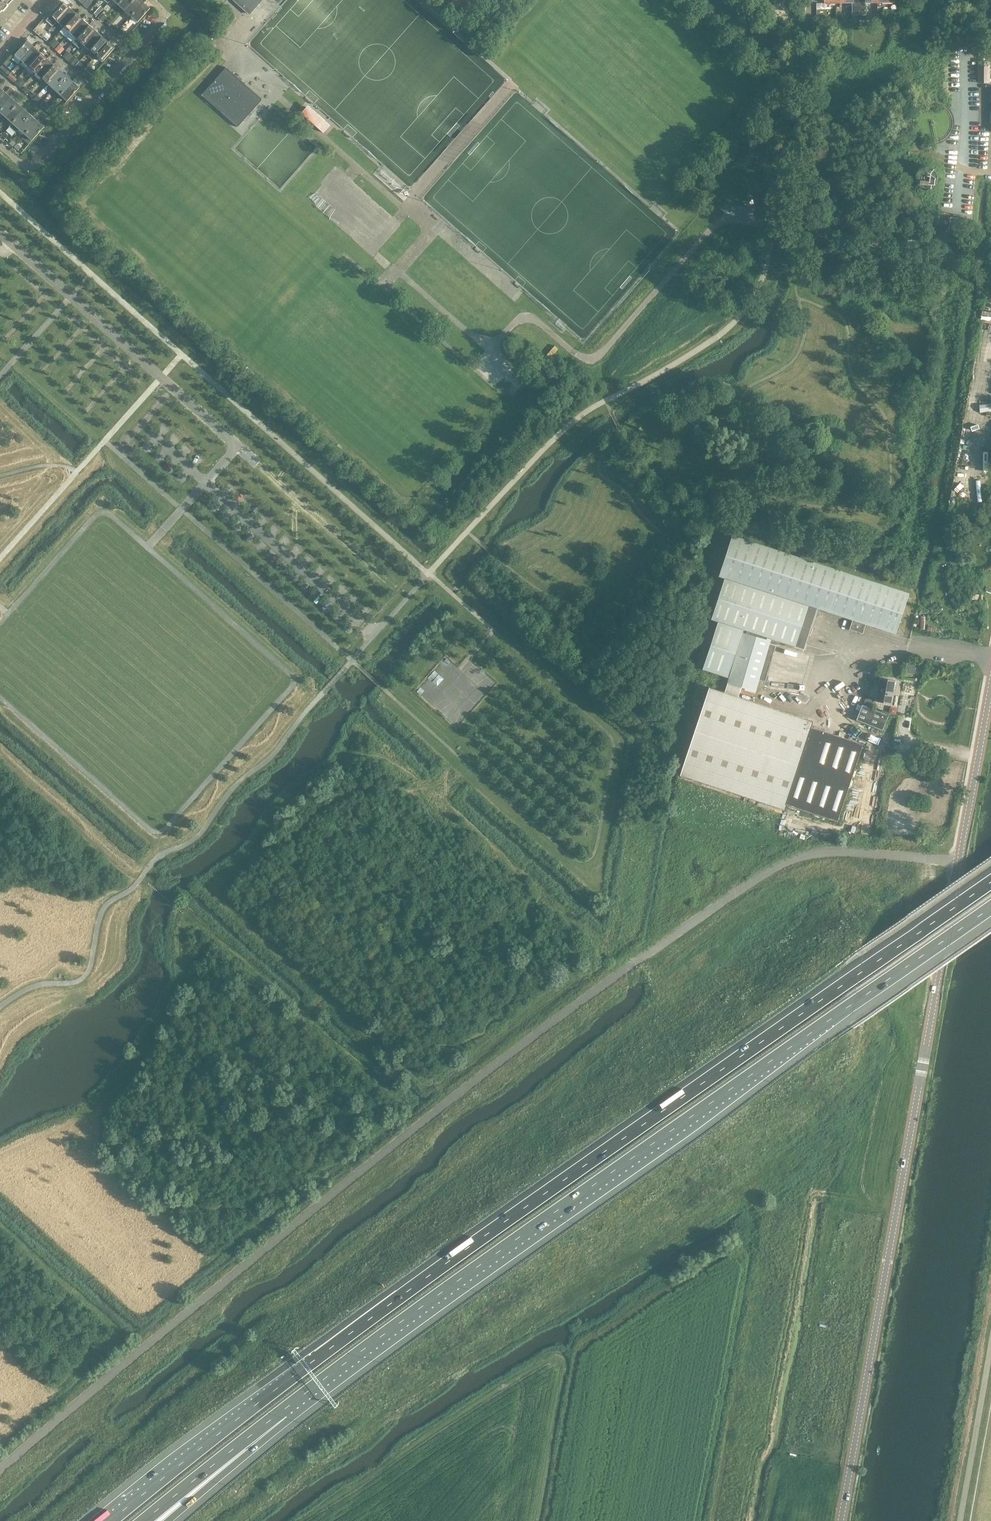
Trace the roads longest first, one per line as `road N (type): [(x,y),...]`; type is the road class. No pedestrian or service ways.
road 1 (motorway): [(990,881),(305,1366),(111,1520)]
road 2 (motorway): [(283,1410),(990,907)]
road 3 (tertiary): [(841,1520),(990,688)]
road 4 (unclassified): [(990,263),(728,220),(715,224),(600,356),(576,356),(522,316),(492,345)]
road 5 (residential): [(0,145),(28,171),(166,15),(149,0)]
road 6 (motorway): [(143,1520),(283,1410)]
road 7 (motorway): [(164,1520),(283,1410)]

